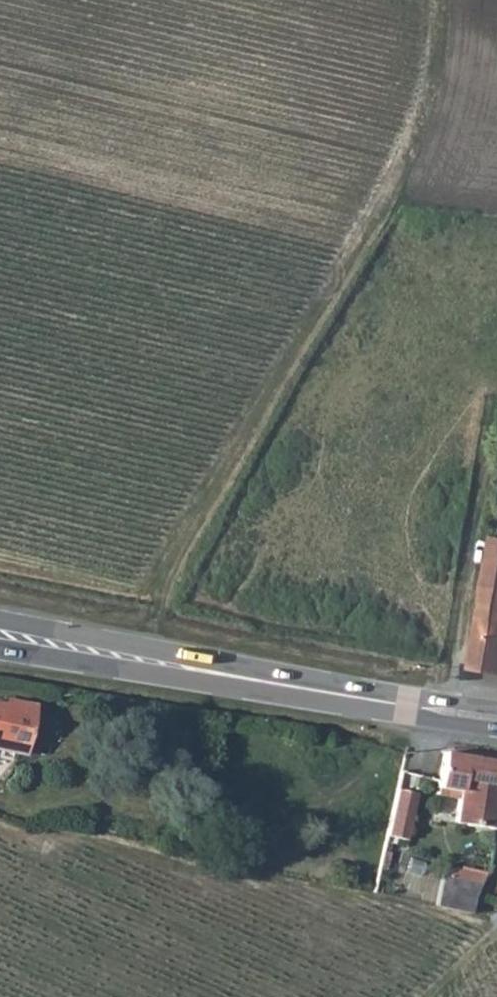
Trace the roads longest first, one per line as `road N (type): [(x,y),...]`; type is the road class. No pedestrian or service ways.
road 1 (secondary): [(176,664),(496,718)]
road 2 (secondary): [(176,664),(0,623)]
road 3 (secondary): [(0,644),(176,664)]

